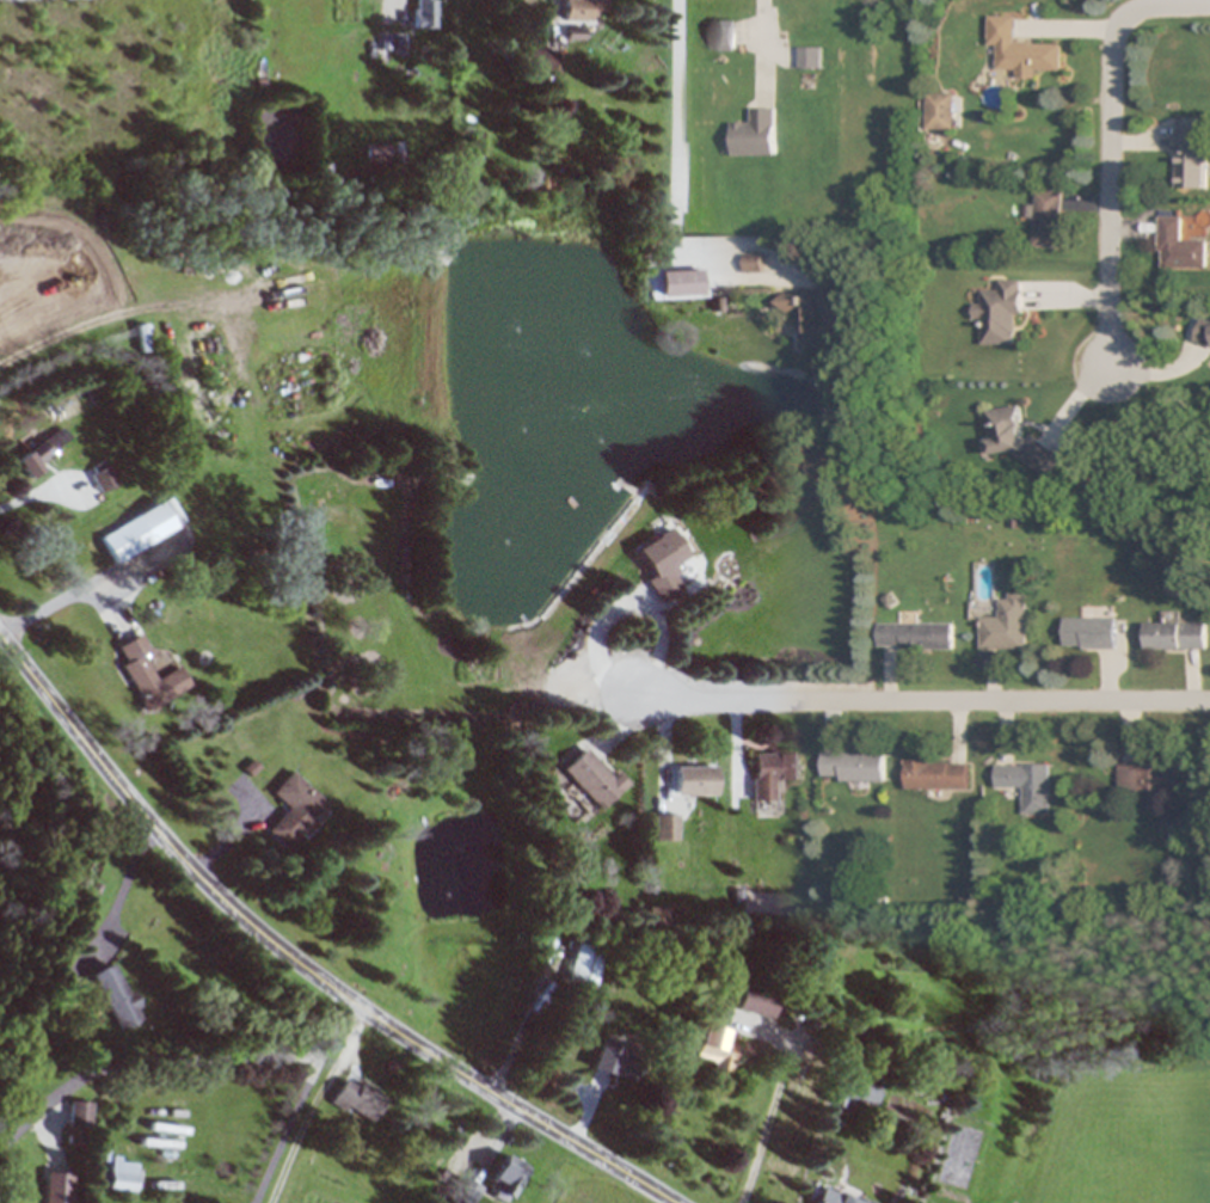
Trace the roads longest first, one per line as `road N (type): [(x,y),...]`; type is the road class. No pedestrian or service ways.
road 1 (secondary): [(0,634),(148,818),(258,928),(481,1085),(678,1202)]
road 2 (residential): [(1209,700),(693,700),(640,691)]
road 3 (residential): [(1209,4),(1135,8),(1118,25),(1110,368)]

